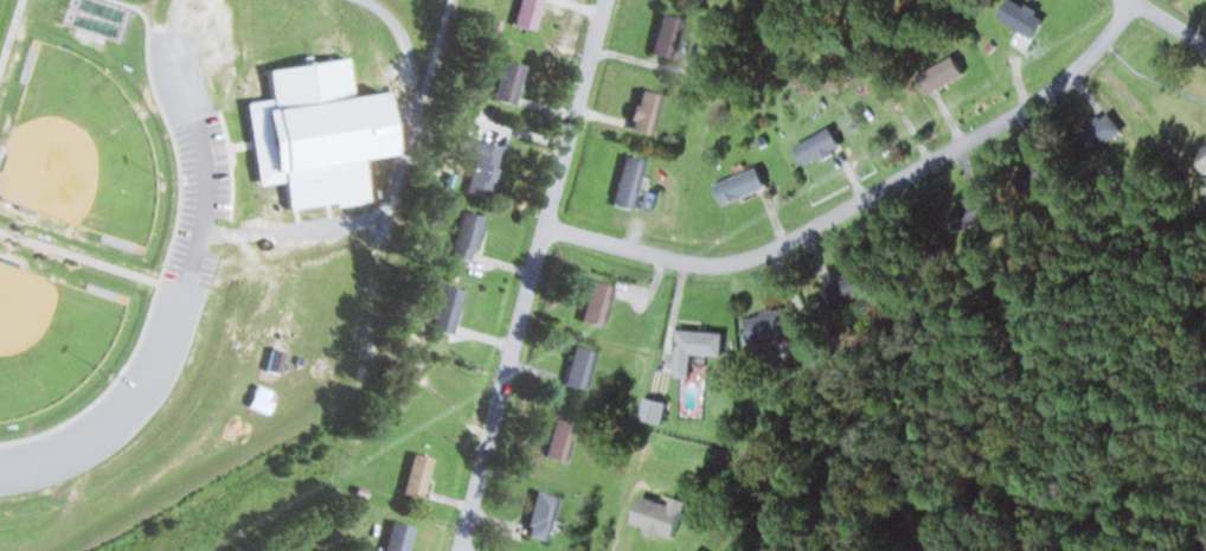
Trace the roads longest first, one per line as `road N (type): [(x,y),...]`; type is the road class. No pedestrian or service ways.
road 1 (residential): [(545,226),(705,265),(777,241),(952,153),(1058,84),(1138,1)]
road 2 (residential): [(459,550),(606,0)]

